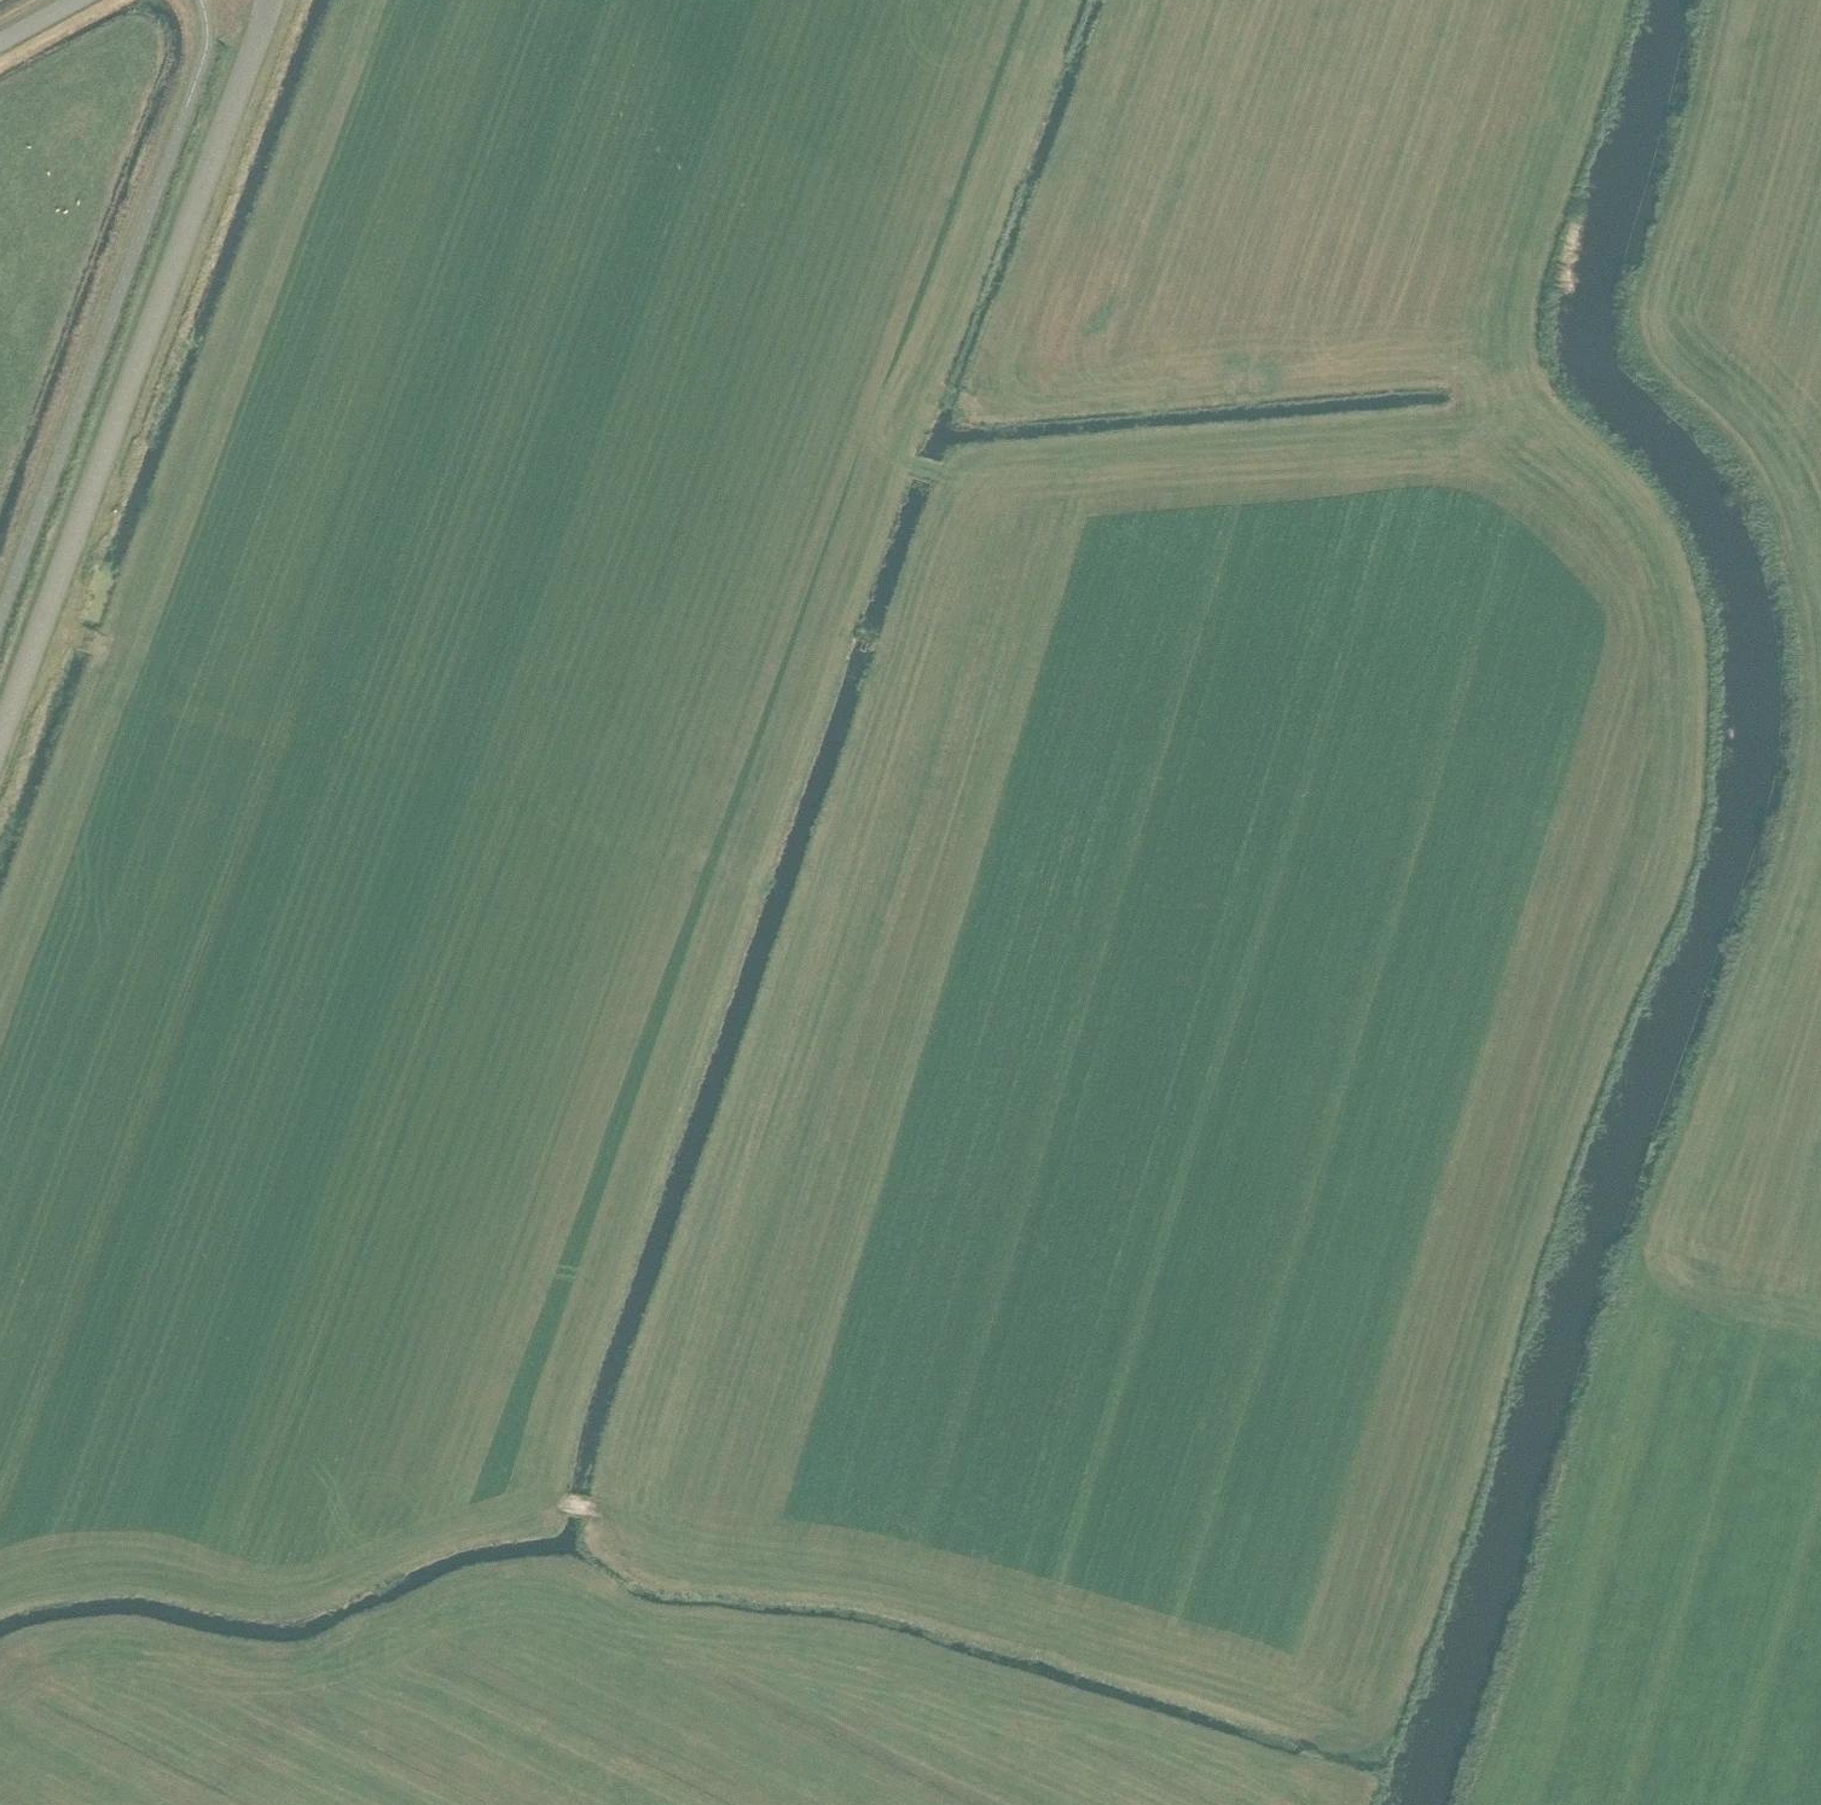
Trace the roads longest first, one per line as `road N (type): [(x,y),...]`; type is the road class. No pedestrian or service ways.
road 1 (tertiary): [(0,739),(271,0)]

